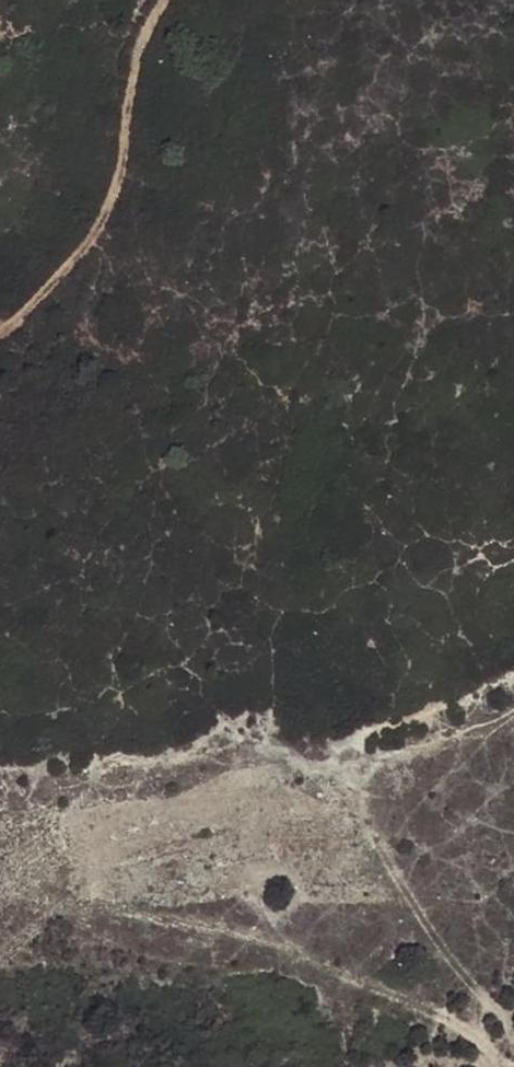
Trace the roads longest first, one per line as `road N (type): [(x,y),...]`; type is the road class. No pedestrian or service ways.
road 1 (track): [(0,333),(48,299),(121,193),(142,44),(171,0)]
road 2 (track): [(513,1039),(386,834),(353,758)]

